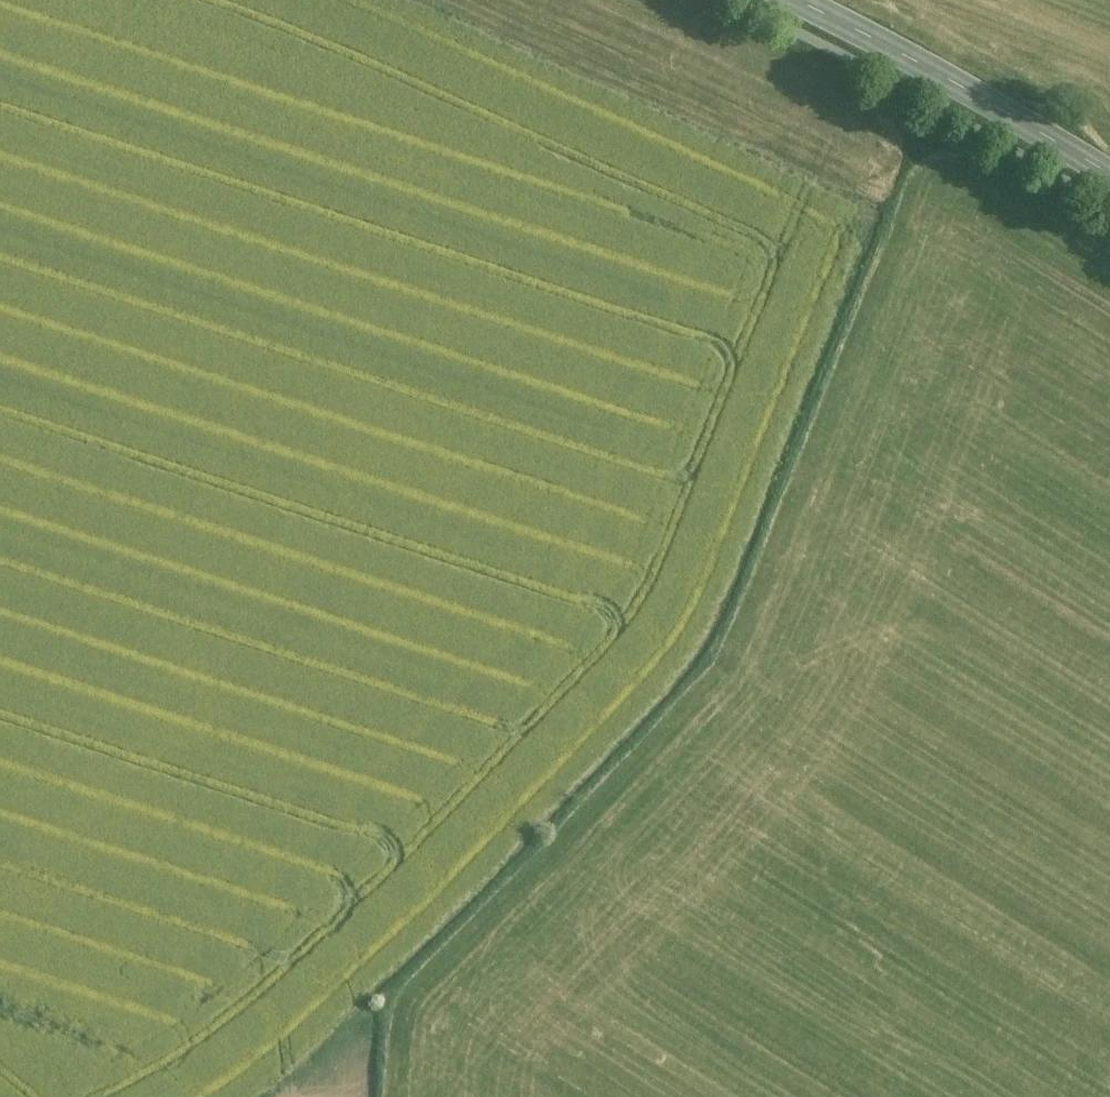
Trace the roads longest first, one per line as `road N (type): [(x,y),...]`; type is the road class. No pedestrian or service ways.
road 1 (secondary): [(1109,176),(786,0)]

